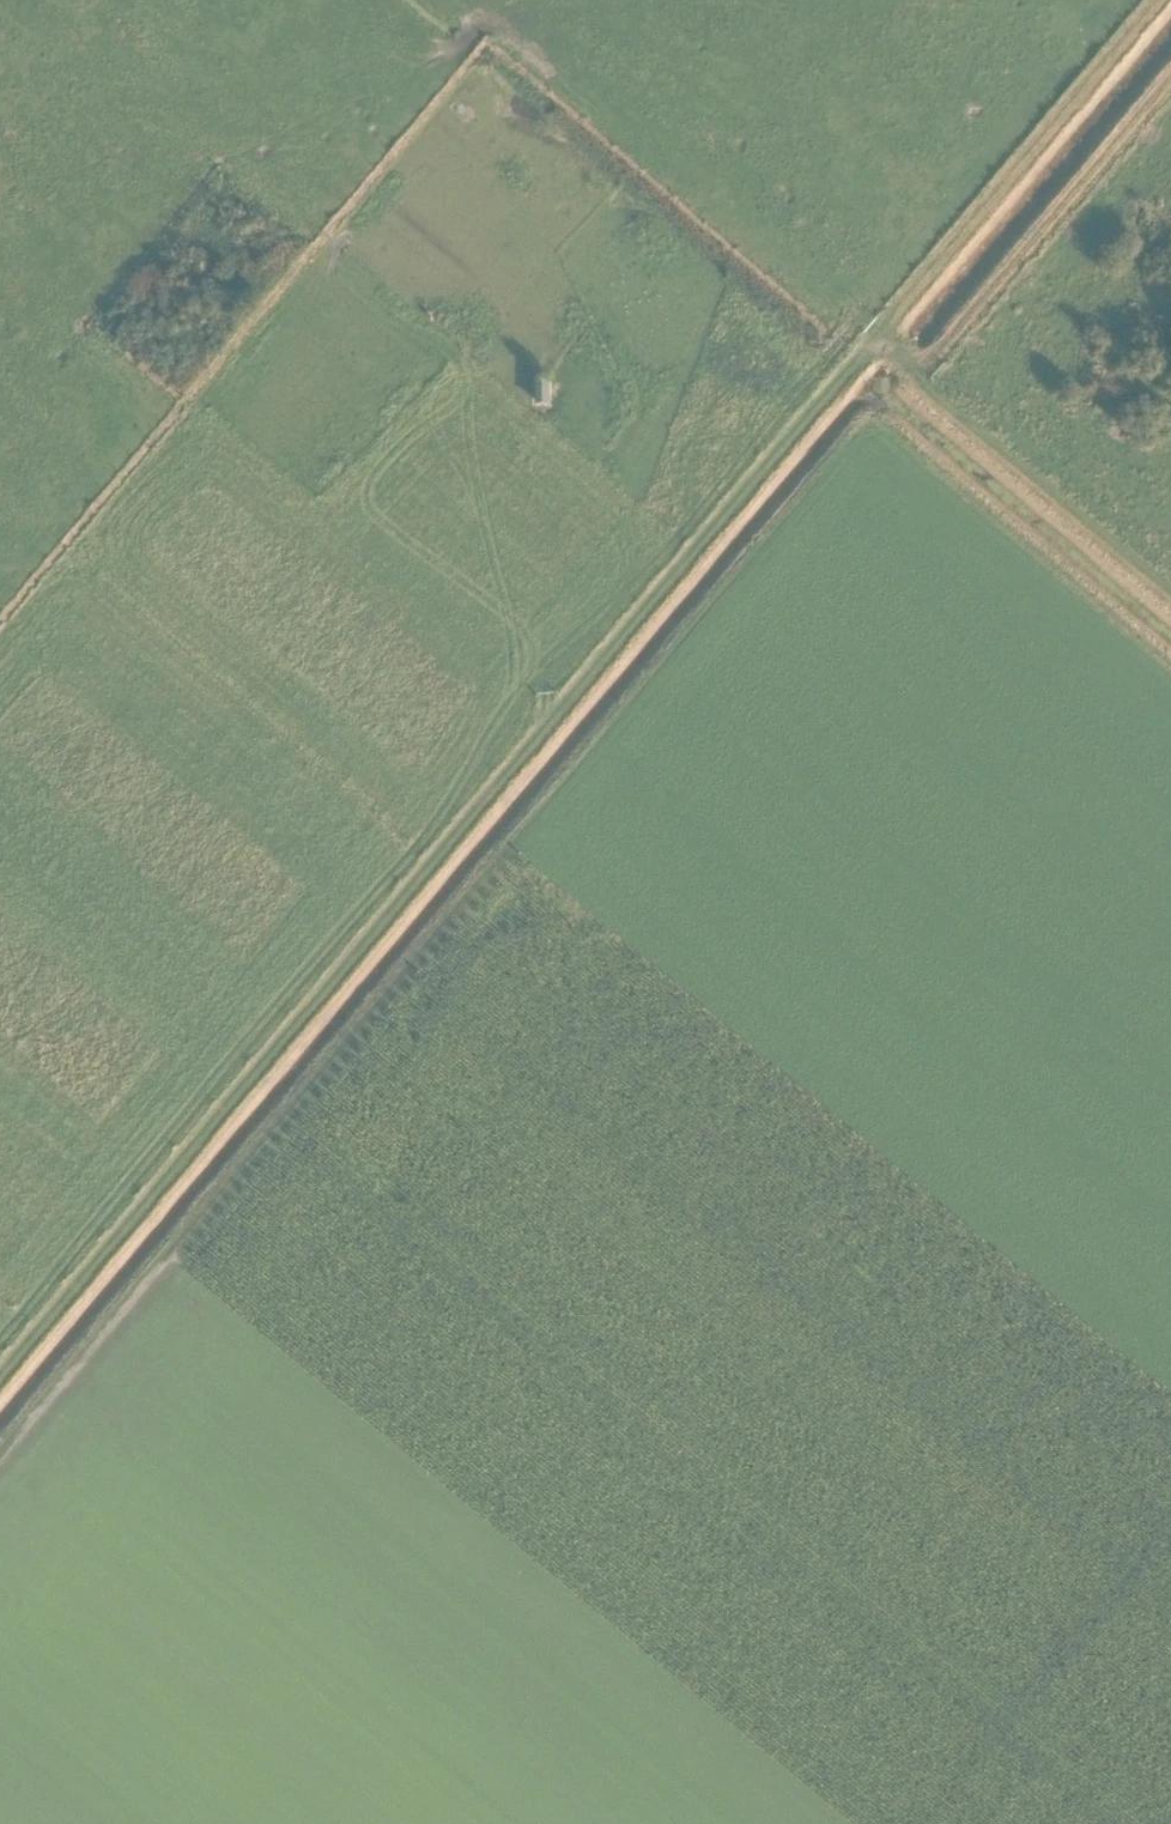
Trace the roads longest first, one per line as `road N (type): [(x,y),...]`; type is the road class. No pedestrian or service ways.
road 1 (track): [(0,1380),(1160,0)]

